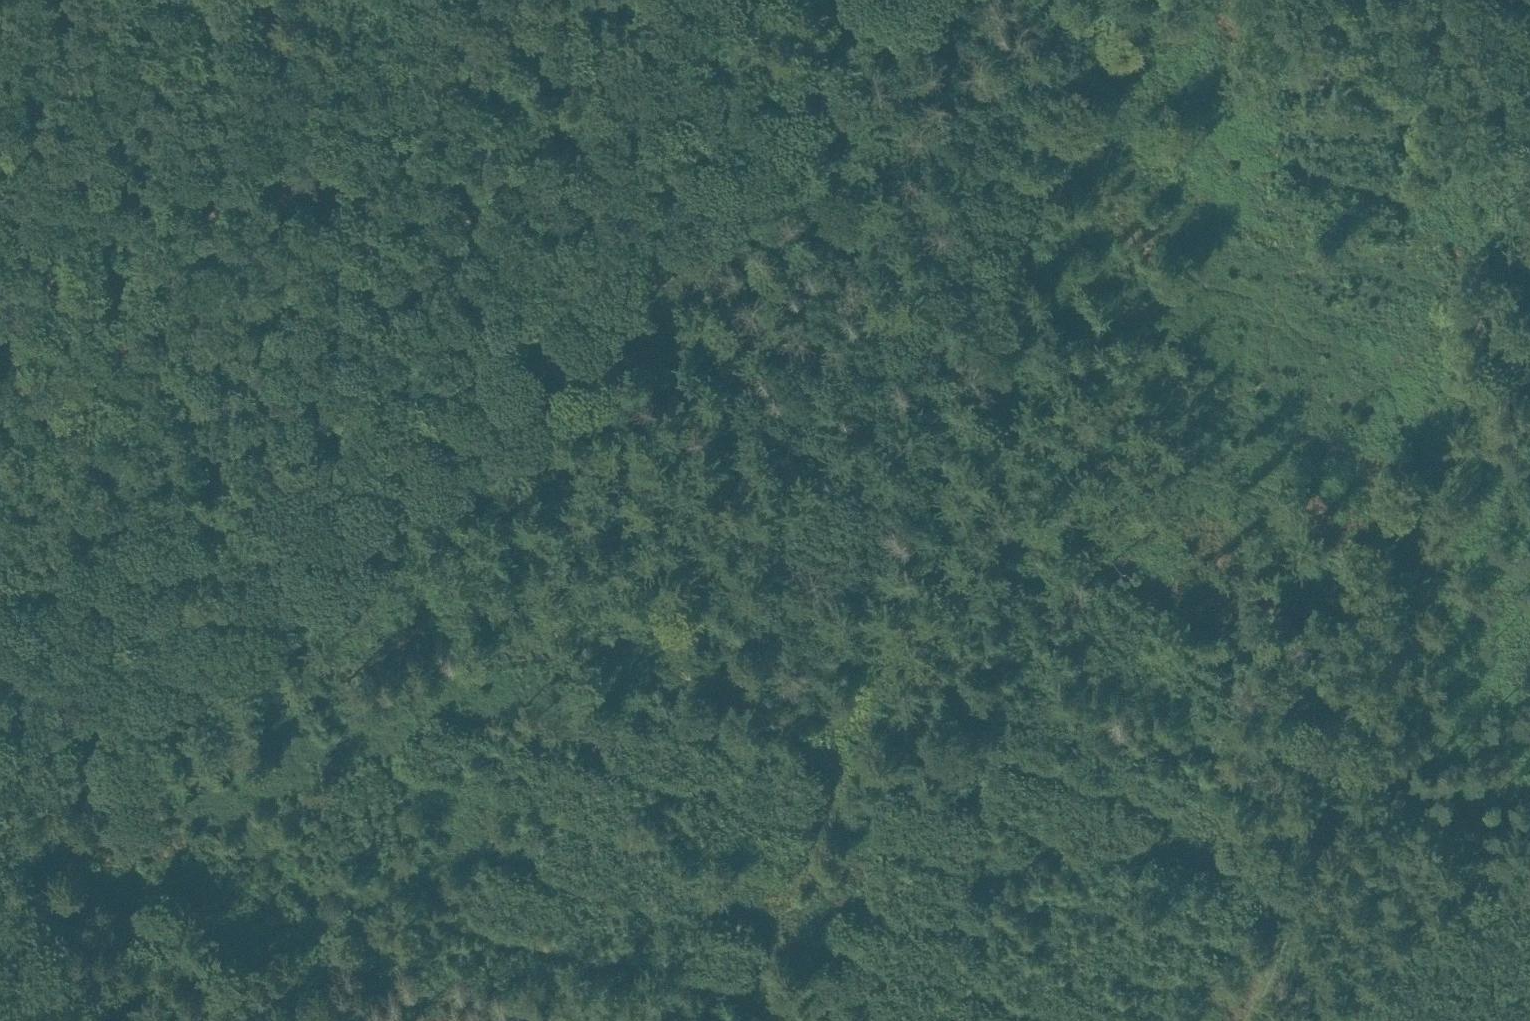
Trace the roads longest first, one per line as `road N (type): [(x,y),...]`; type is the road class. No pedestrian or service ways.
road 1 (track): [(1223,1020),(1529,251)]

